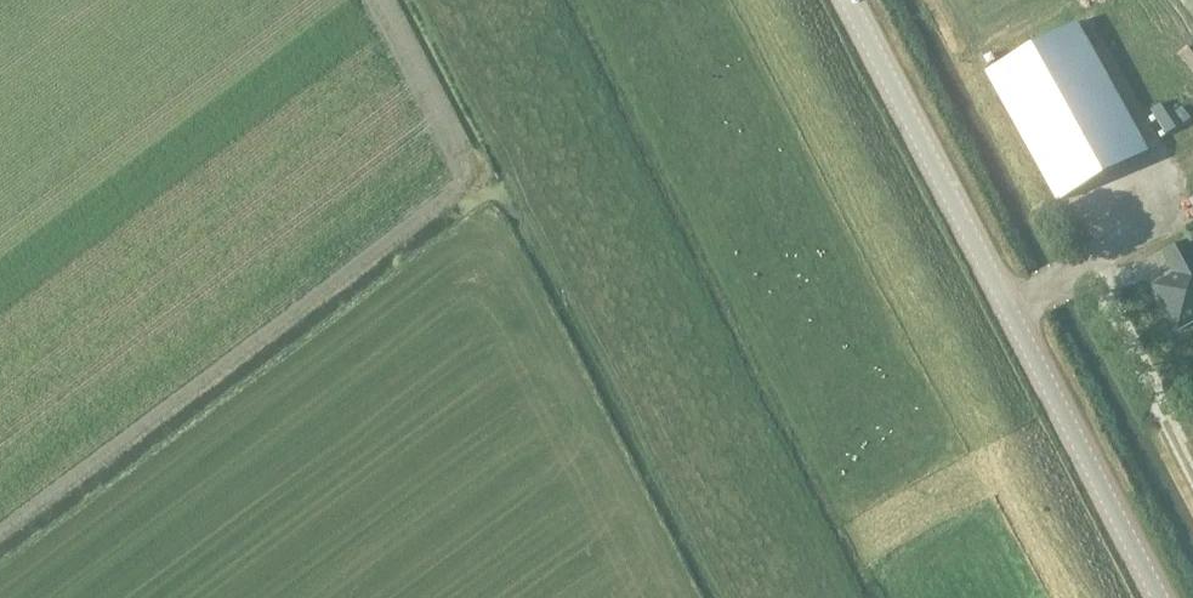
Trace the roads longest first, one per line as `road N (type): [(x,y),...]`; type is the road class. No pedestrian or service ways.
road 1 (tertiary): [(1154,597),(845,0)]

